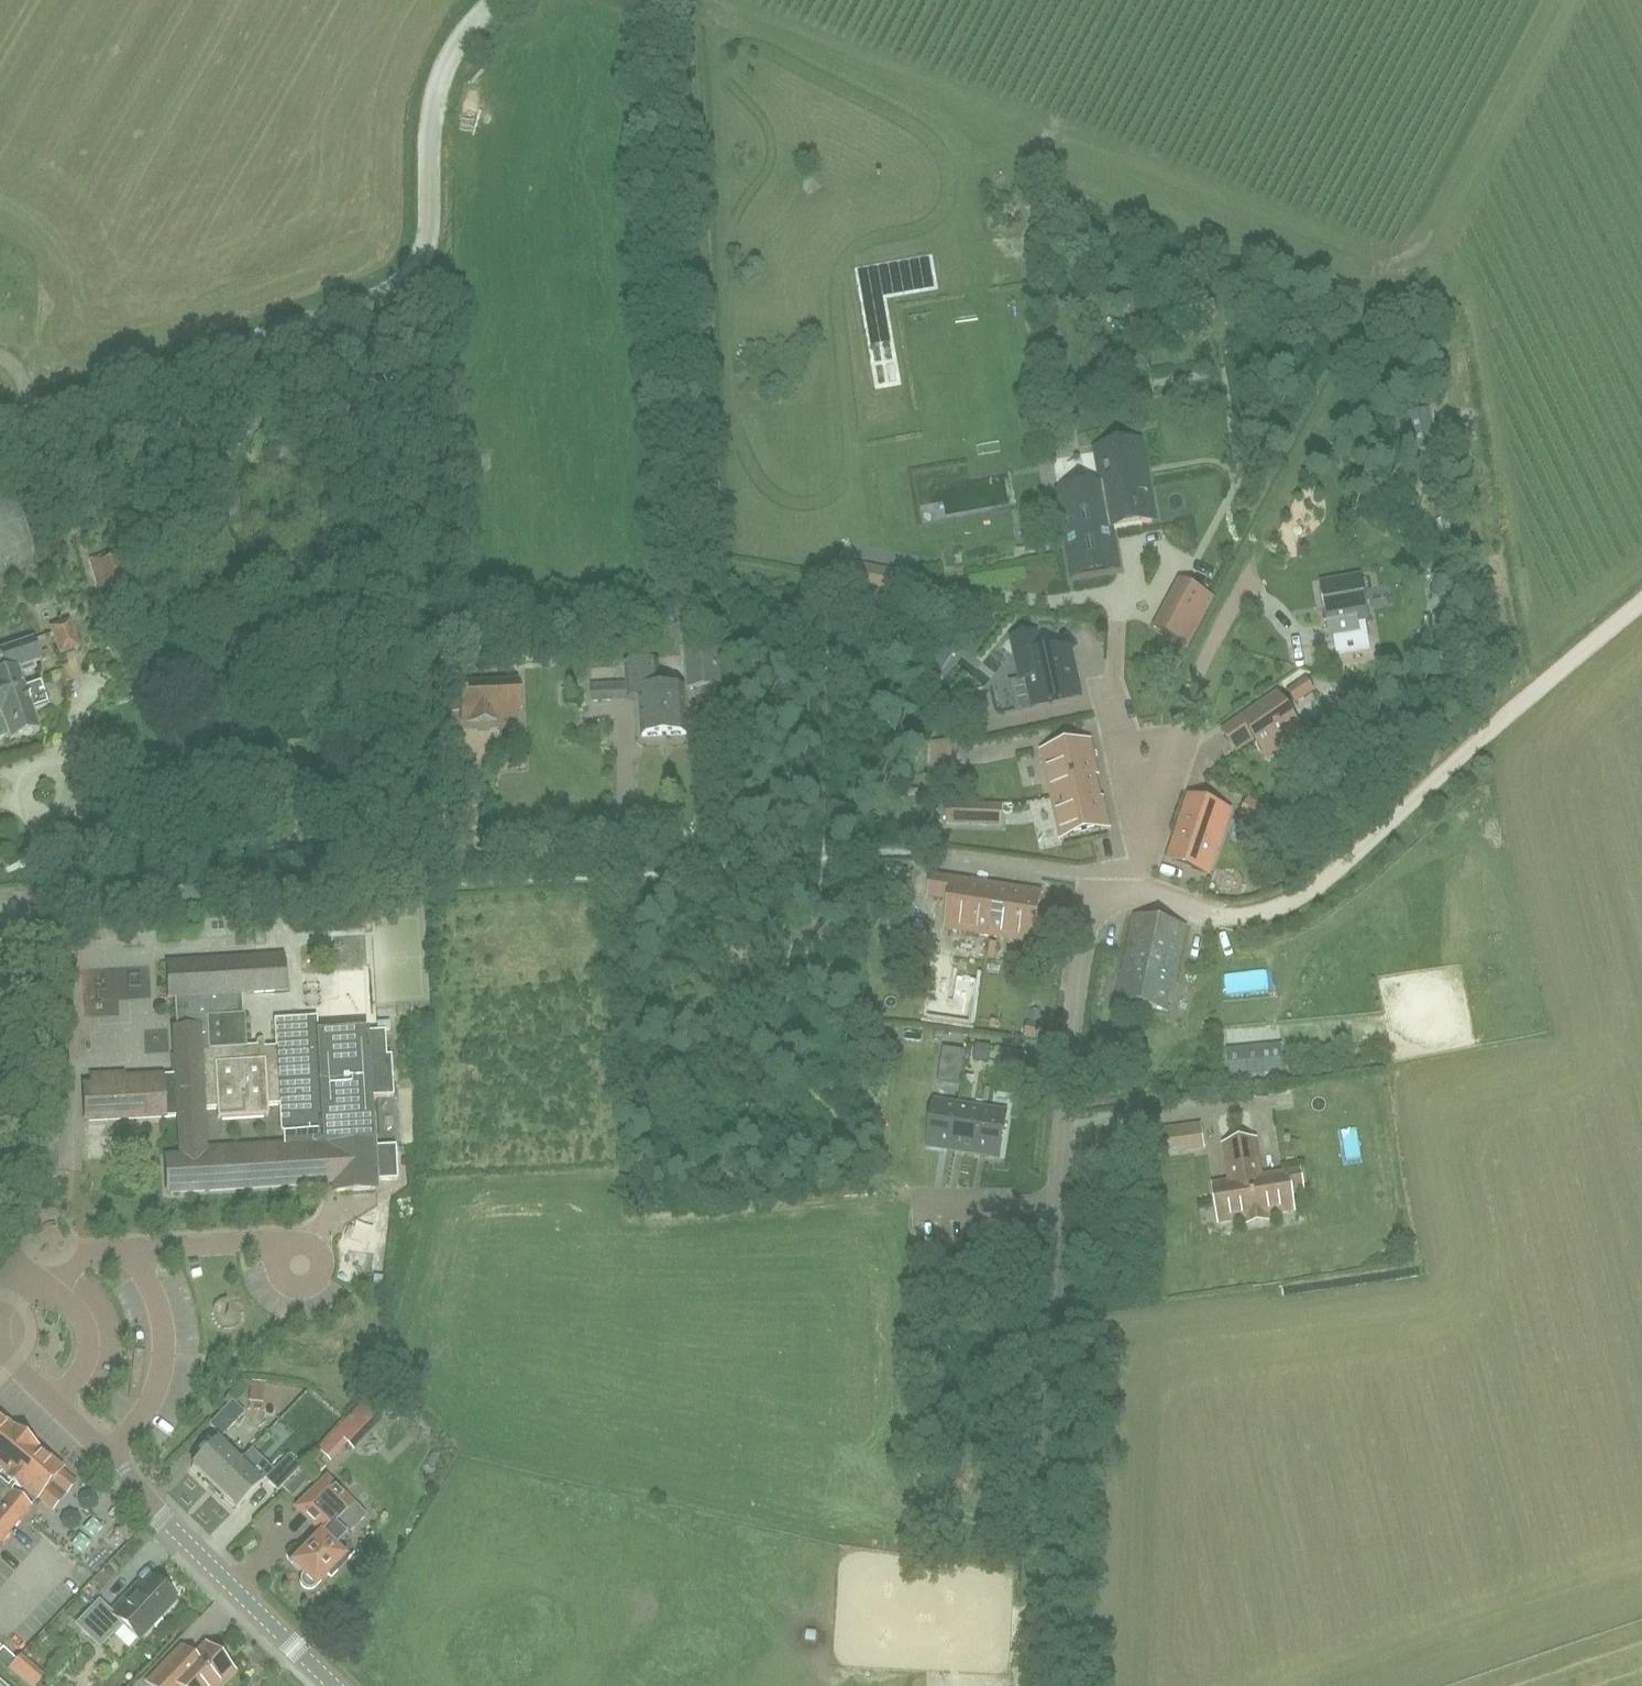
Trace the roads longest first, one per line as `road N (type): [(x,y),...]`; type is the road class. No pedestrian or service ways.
road 1 (unclassified): [(0,431),(385,299),(410,282),(425,254),(434,97),(452,54),(497,0)]
road 2 (unclassified): [(591,852),(434,861),(385,882),(36,903)]
road 3 (track): [(1397,288),(1178,726)]
road 4 (residential): [(1037,1685),(1057,1209)]
road 5 (tertiary): [(333,1685),(0,1350)]
road 6 (track): [(1397,288),(1436,317),(1490,615),(1520,705)]
road 7 (unclassified): [(0,1305),(36,903)]
road 8 (track): [(1223,915),(1307,890),(1520,705)]
road 9 (track): [(1549,0),(1397,288)]
road 10 (residential): [(1057,1209),(1097,892)]
road 11 (residential): [(1143,840),(1116,688),(1117,627)]
road 12 (track): [(1520,705),(1641,600)]
road 13 (residential): [(1097,892),(1084,872),(954,856)]
road 14 (residential): [(1057,1209),(915,1209)]

